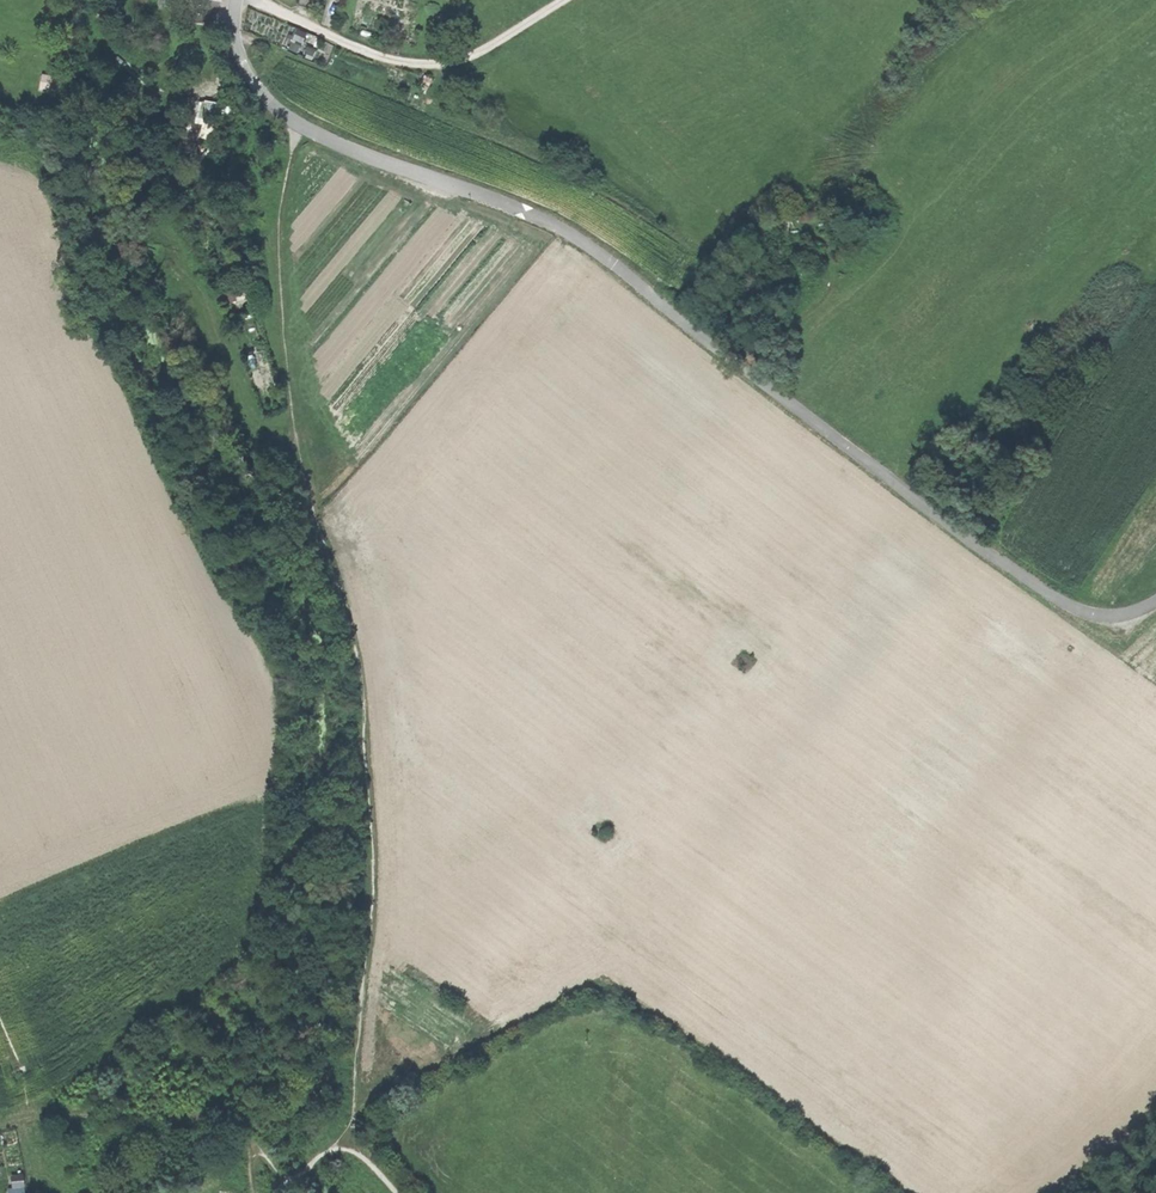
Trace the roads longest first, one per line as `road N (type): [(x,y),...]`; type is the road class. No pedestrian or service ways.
road 1 (track): [(256,0),(379,54),(430,65),(462,64),(569,0)]

